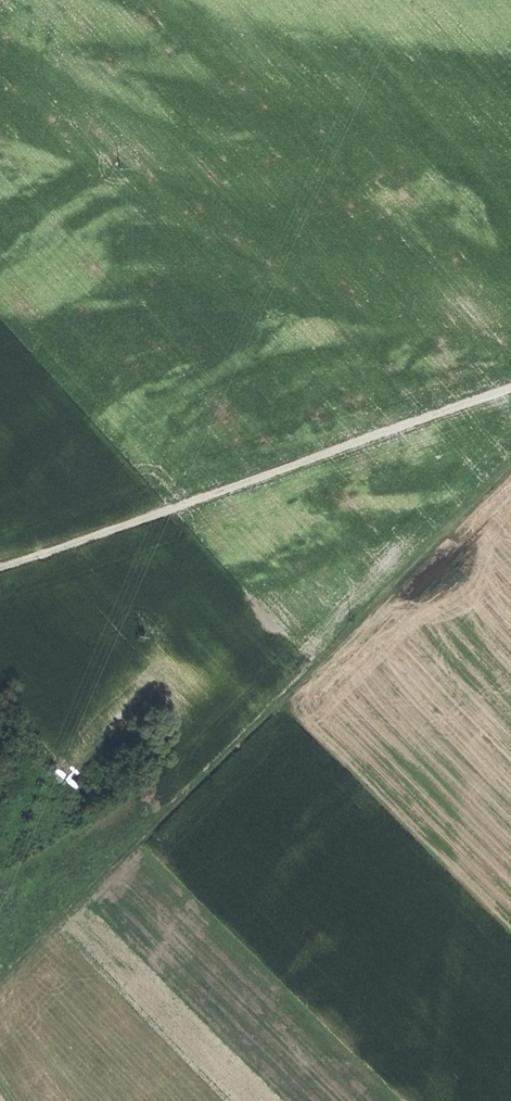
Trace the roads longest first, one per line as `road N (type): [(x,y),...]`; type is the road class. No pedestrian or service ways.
road 1 (track): [(0,569),(510,388)]

